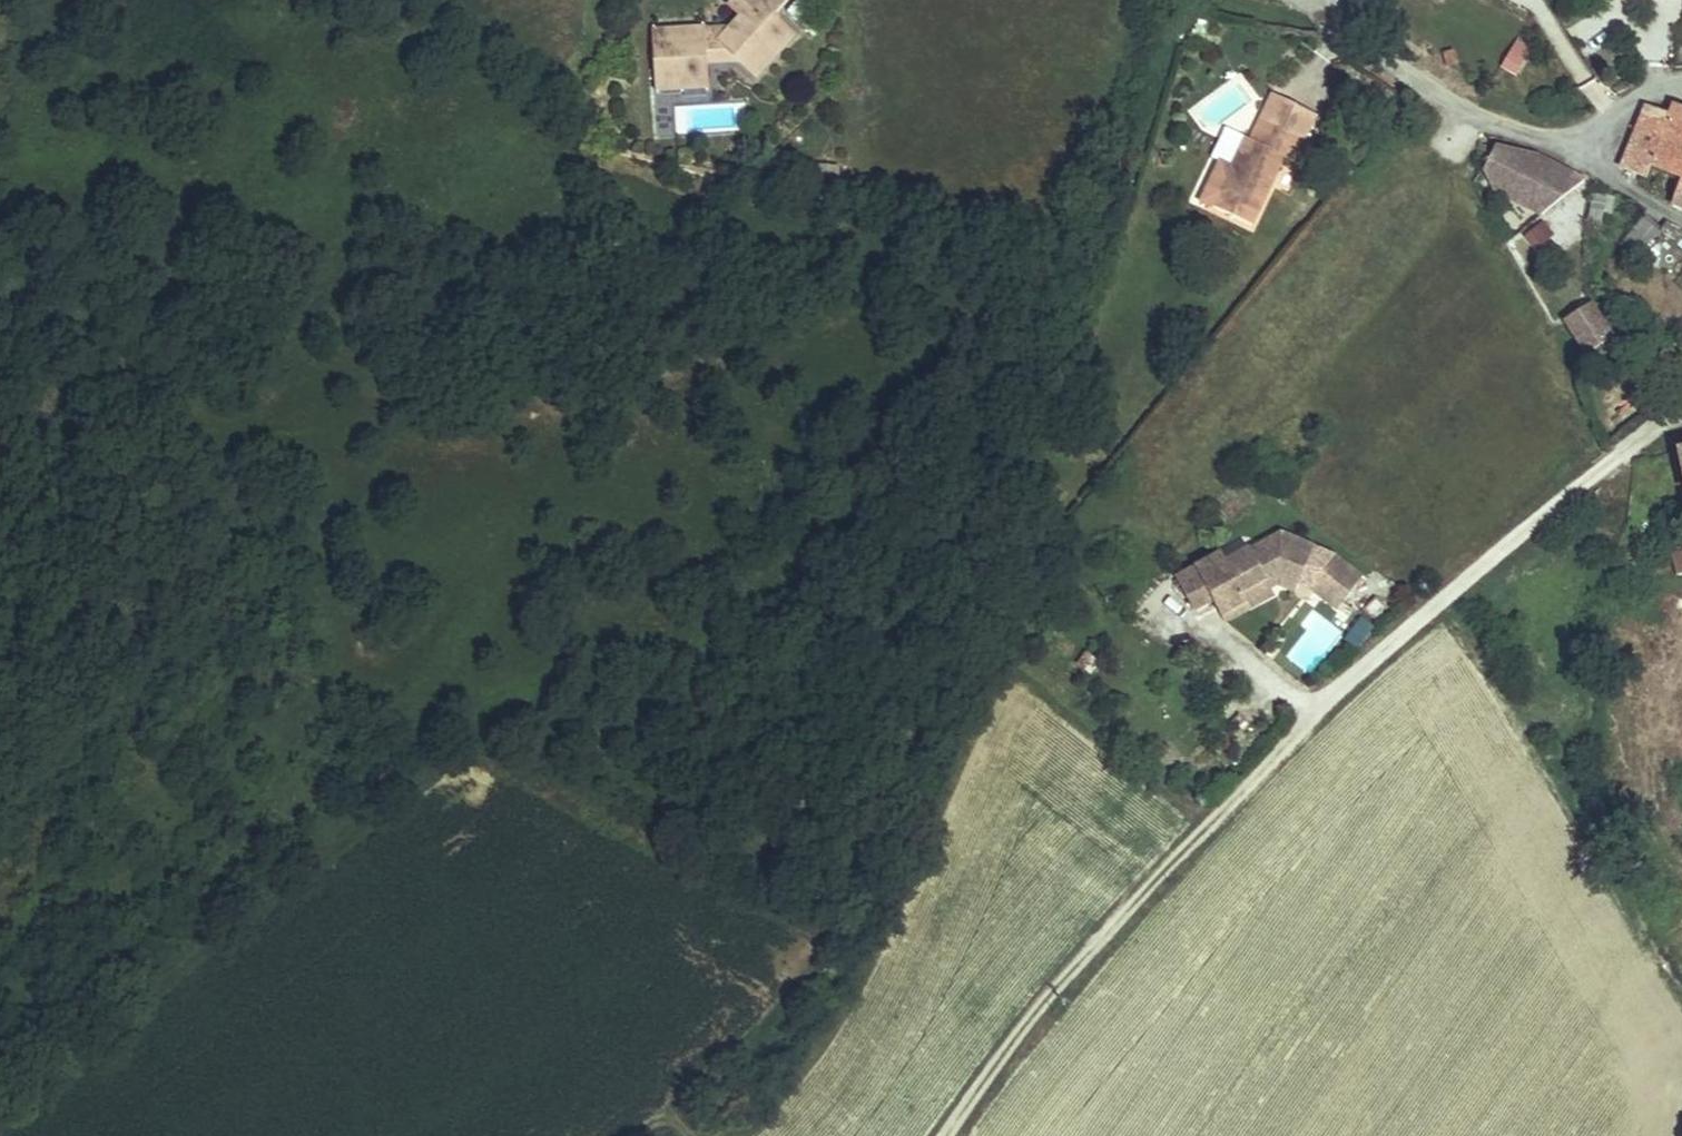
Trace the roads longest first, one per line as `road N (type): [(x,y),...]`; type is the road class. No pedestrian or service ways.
road 1 (unclassified): [(1602,465),(1259,766),(1071,962),(951,1135)]

